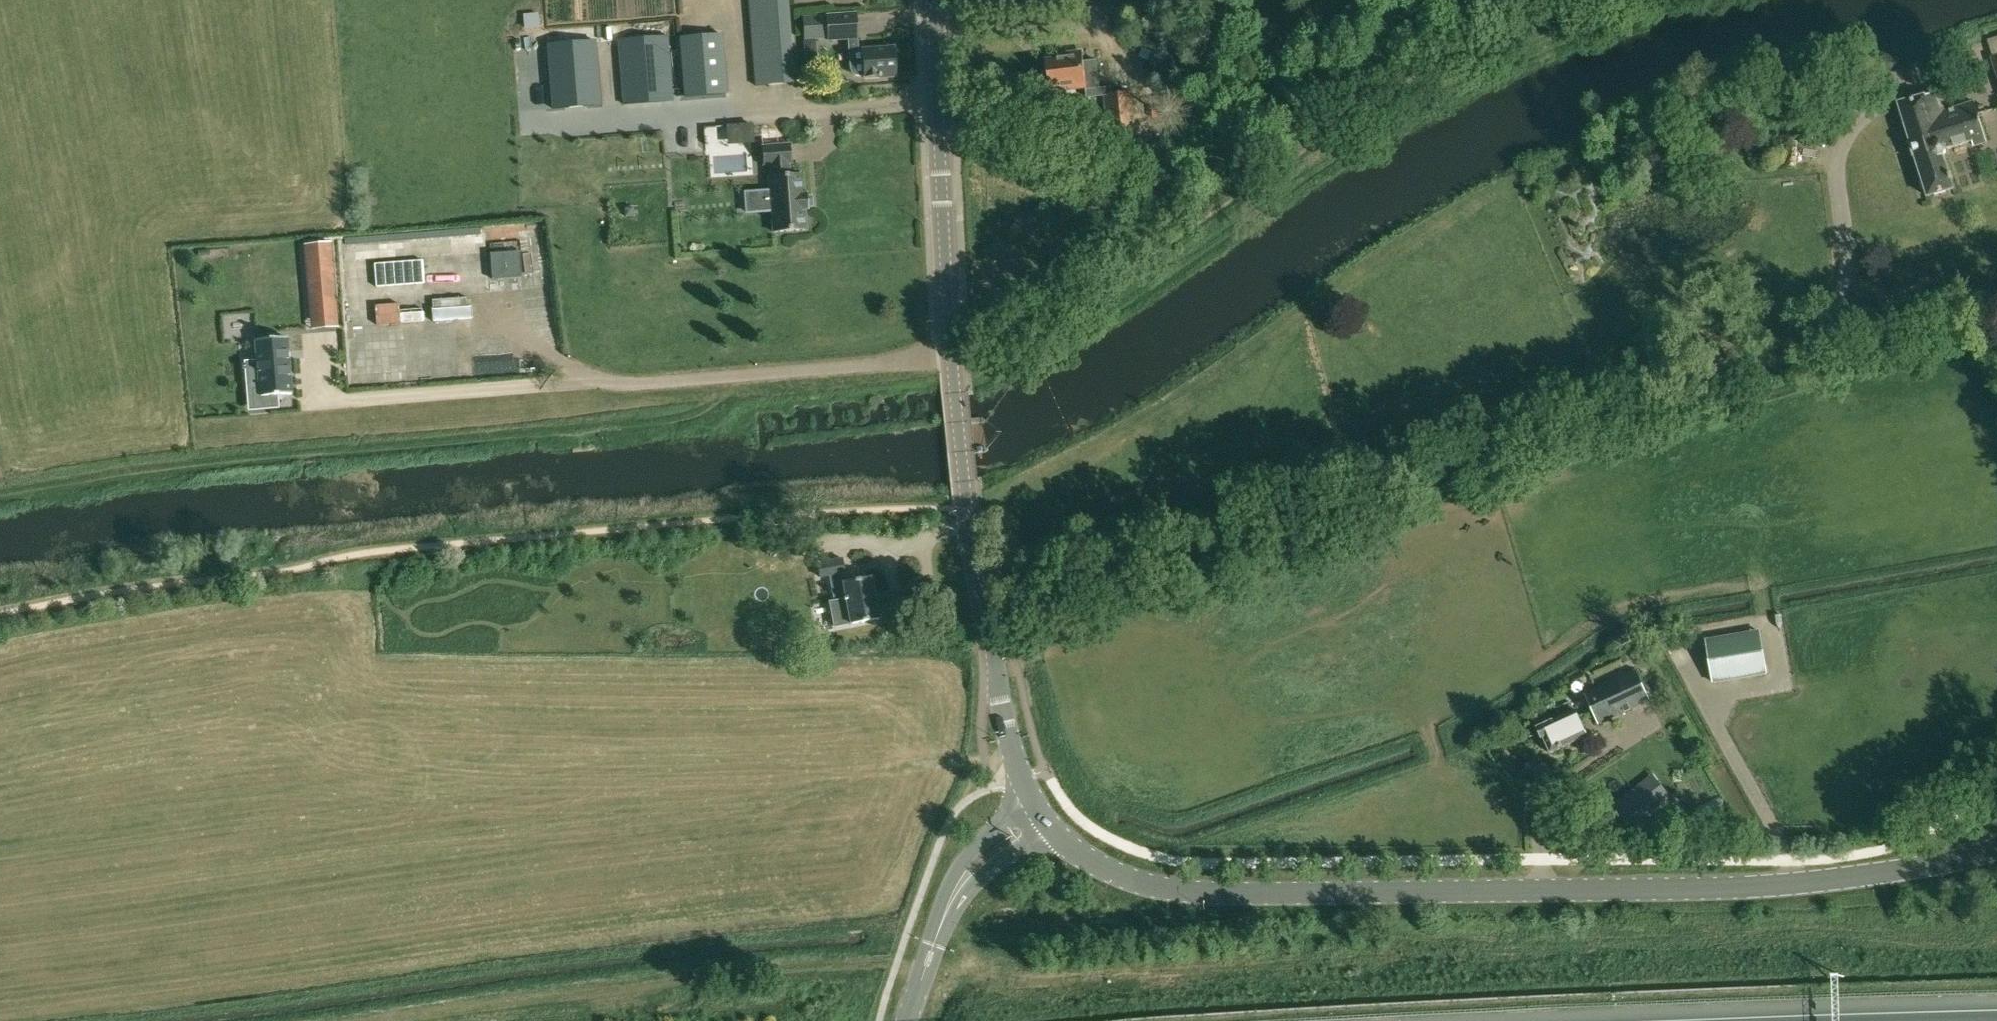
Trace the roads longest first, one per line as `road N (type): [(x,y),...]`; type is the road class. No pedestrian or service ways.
road 1 (tertiary): [(1051,830),(1093,864),(1133,881),(1244,894),(1741,886),(1875,874),(1996,848)]
road 2 (tertiary): [(1030,799),(1003,712),(963,479),(931,0)]
road 3 (tertiary): [(1030,799),(972,853),(950,900)]
road 4 (tertiary): [(907,1020),(950,900)]
road 5 (tertiary): [(950,900),(1051,830)]

